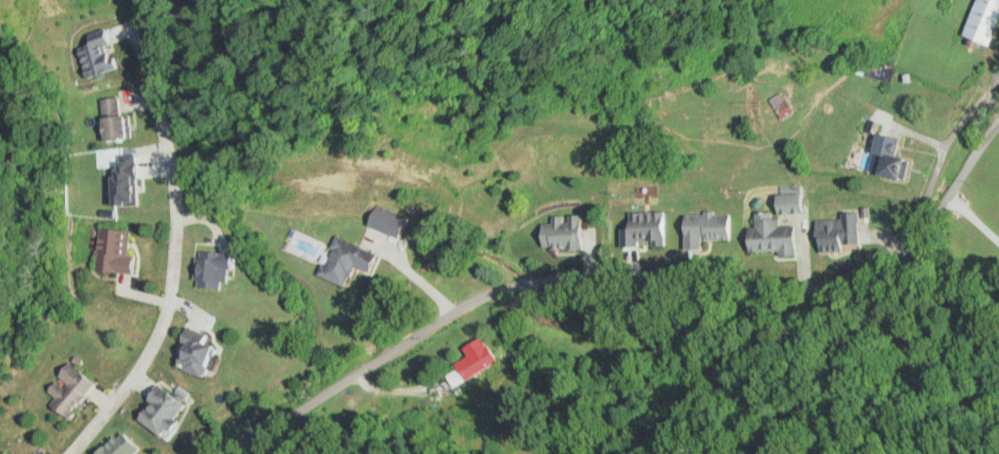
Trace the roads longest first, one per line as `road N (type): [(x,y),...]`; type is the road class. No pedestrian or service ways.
road 1 (residential): [(544,278),(713,277),(815,287),(861,279),(904,250),(998,120)]
road 2 (residential): [(260,429),(465,302),(520,283)]

